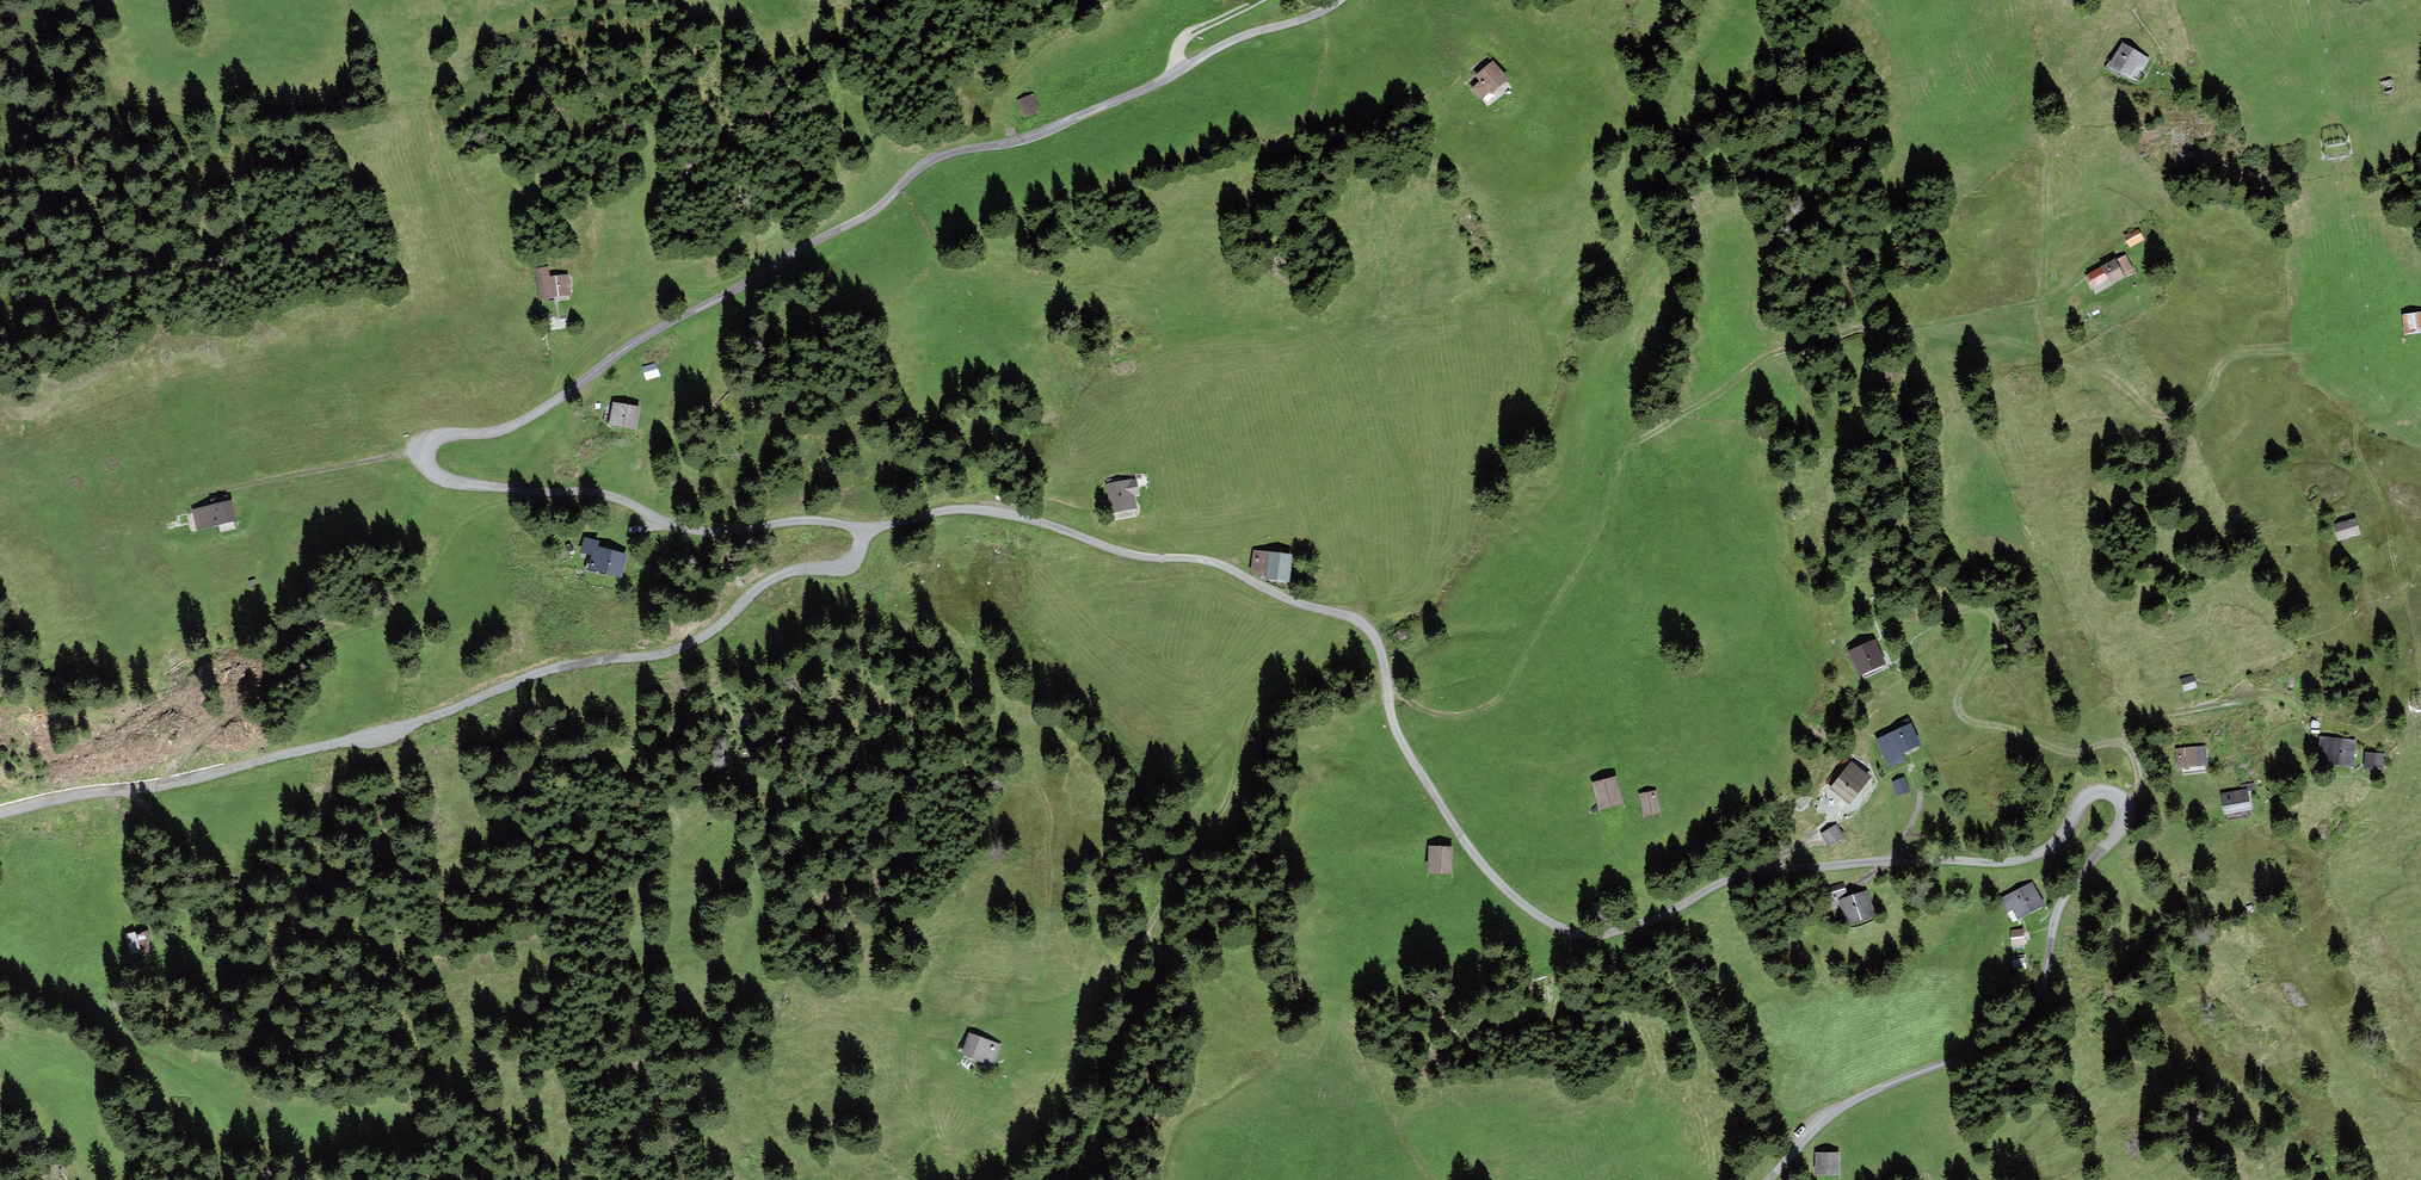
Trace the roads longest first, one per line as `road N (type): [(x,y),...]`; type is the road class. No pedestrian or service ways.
road 1 (track): [(530,490),(617,499),(671,526),(708,534),(803,524),(873,528),(960,509),(1043,522),(1140,556),(1232,567),(1282,598),(1365,626),(1378,647),(1390,713),(1457,834),(1537,915),(1584,934),(1639,926),(1752,871),(2037,857),(2095,793),(2119,796),(2128,813),(2119,839),(2057,910),(2048,1019),(2014,1040),(1842,1106),(1768,1179)]
road 2 (track): [(1345,0),(1051,130),(927,165),(883,205),(663,324),(559,402),(517,426),(438,439),(426,449),(428,468),(442,482),(530,490)]
road 3 (track): [(1384,676),(1427,711),(1477,712),(1499,701),(1596,536),(1625,451),(1765,356),(1874,325),(1909,327),(2042,303),(2117,247)]
road 4 (track): [(873,528),(834,563),(791,574),(674,651),(592,662),(317,749),(170,784)]
road 5 (track): [(1006,1040),(1039,1011),(1100,982),(1136,947),(1232,790),(1252,711),(1300,667),(1338,614)]
road 6 (track): [(530,490),(440,540),(417,594),(385,621),(344,634),(215,725),(170,784)]
road 7 (track): [(2124,806),(2139,795),(2139,772),(2118,744),(2064,750),(1963,718),(1963,694),(1995,634),(1991,616),(1948,616),(1901,652)]
road 8 (track): [(1951,321),(1987,346),(2088,365),(2149,411),(2180,413)]
road 9 (track): [(425,457),(271,479),(187,506)]
road 10 (track): [(170,784),(0,818)]
road 11 (track): [(1177,72),(1179,47),(1192,32),(1260,0)]

